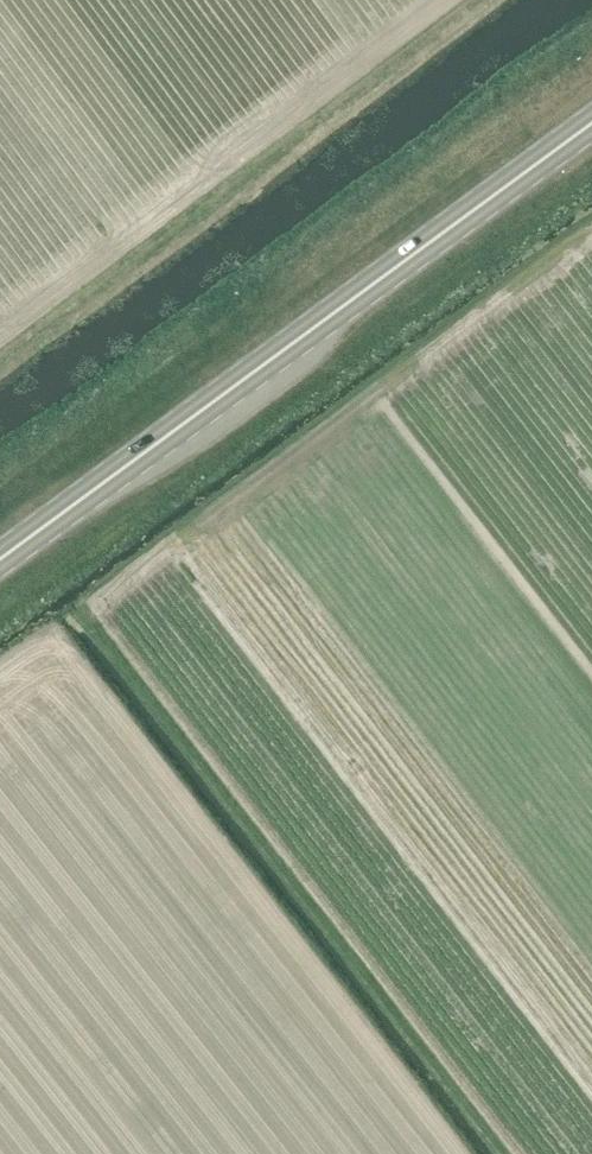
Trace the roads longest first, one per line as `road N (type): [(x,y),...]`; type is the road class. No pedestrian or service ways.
road 1 (primary): [(0,570),(591,134)]

